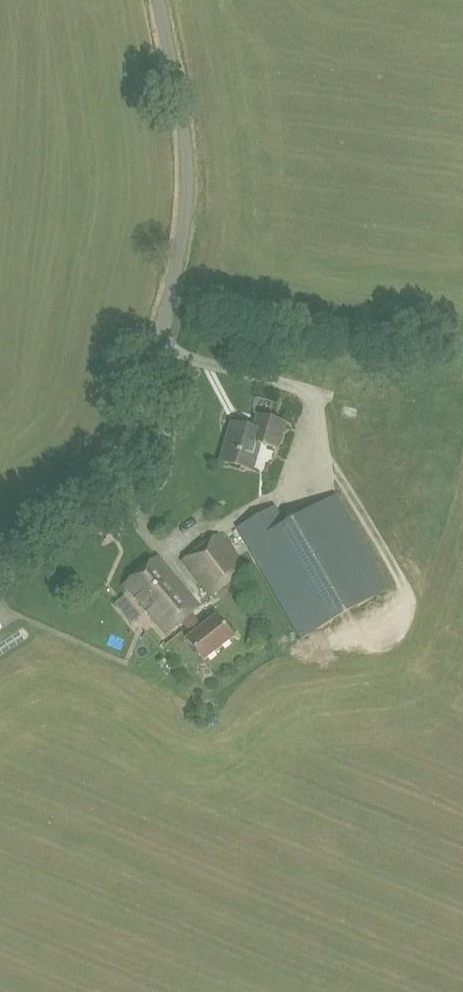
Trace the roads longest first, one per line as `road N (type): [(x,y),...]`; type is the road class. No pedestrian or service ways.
road 1 (unclassified): [(0,550),(118,479),(133,450),(191,184),(162,0)]

